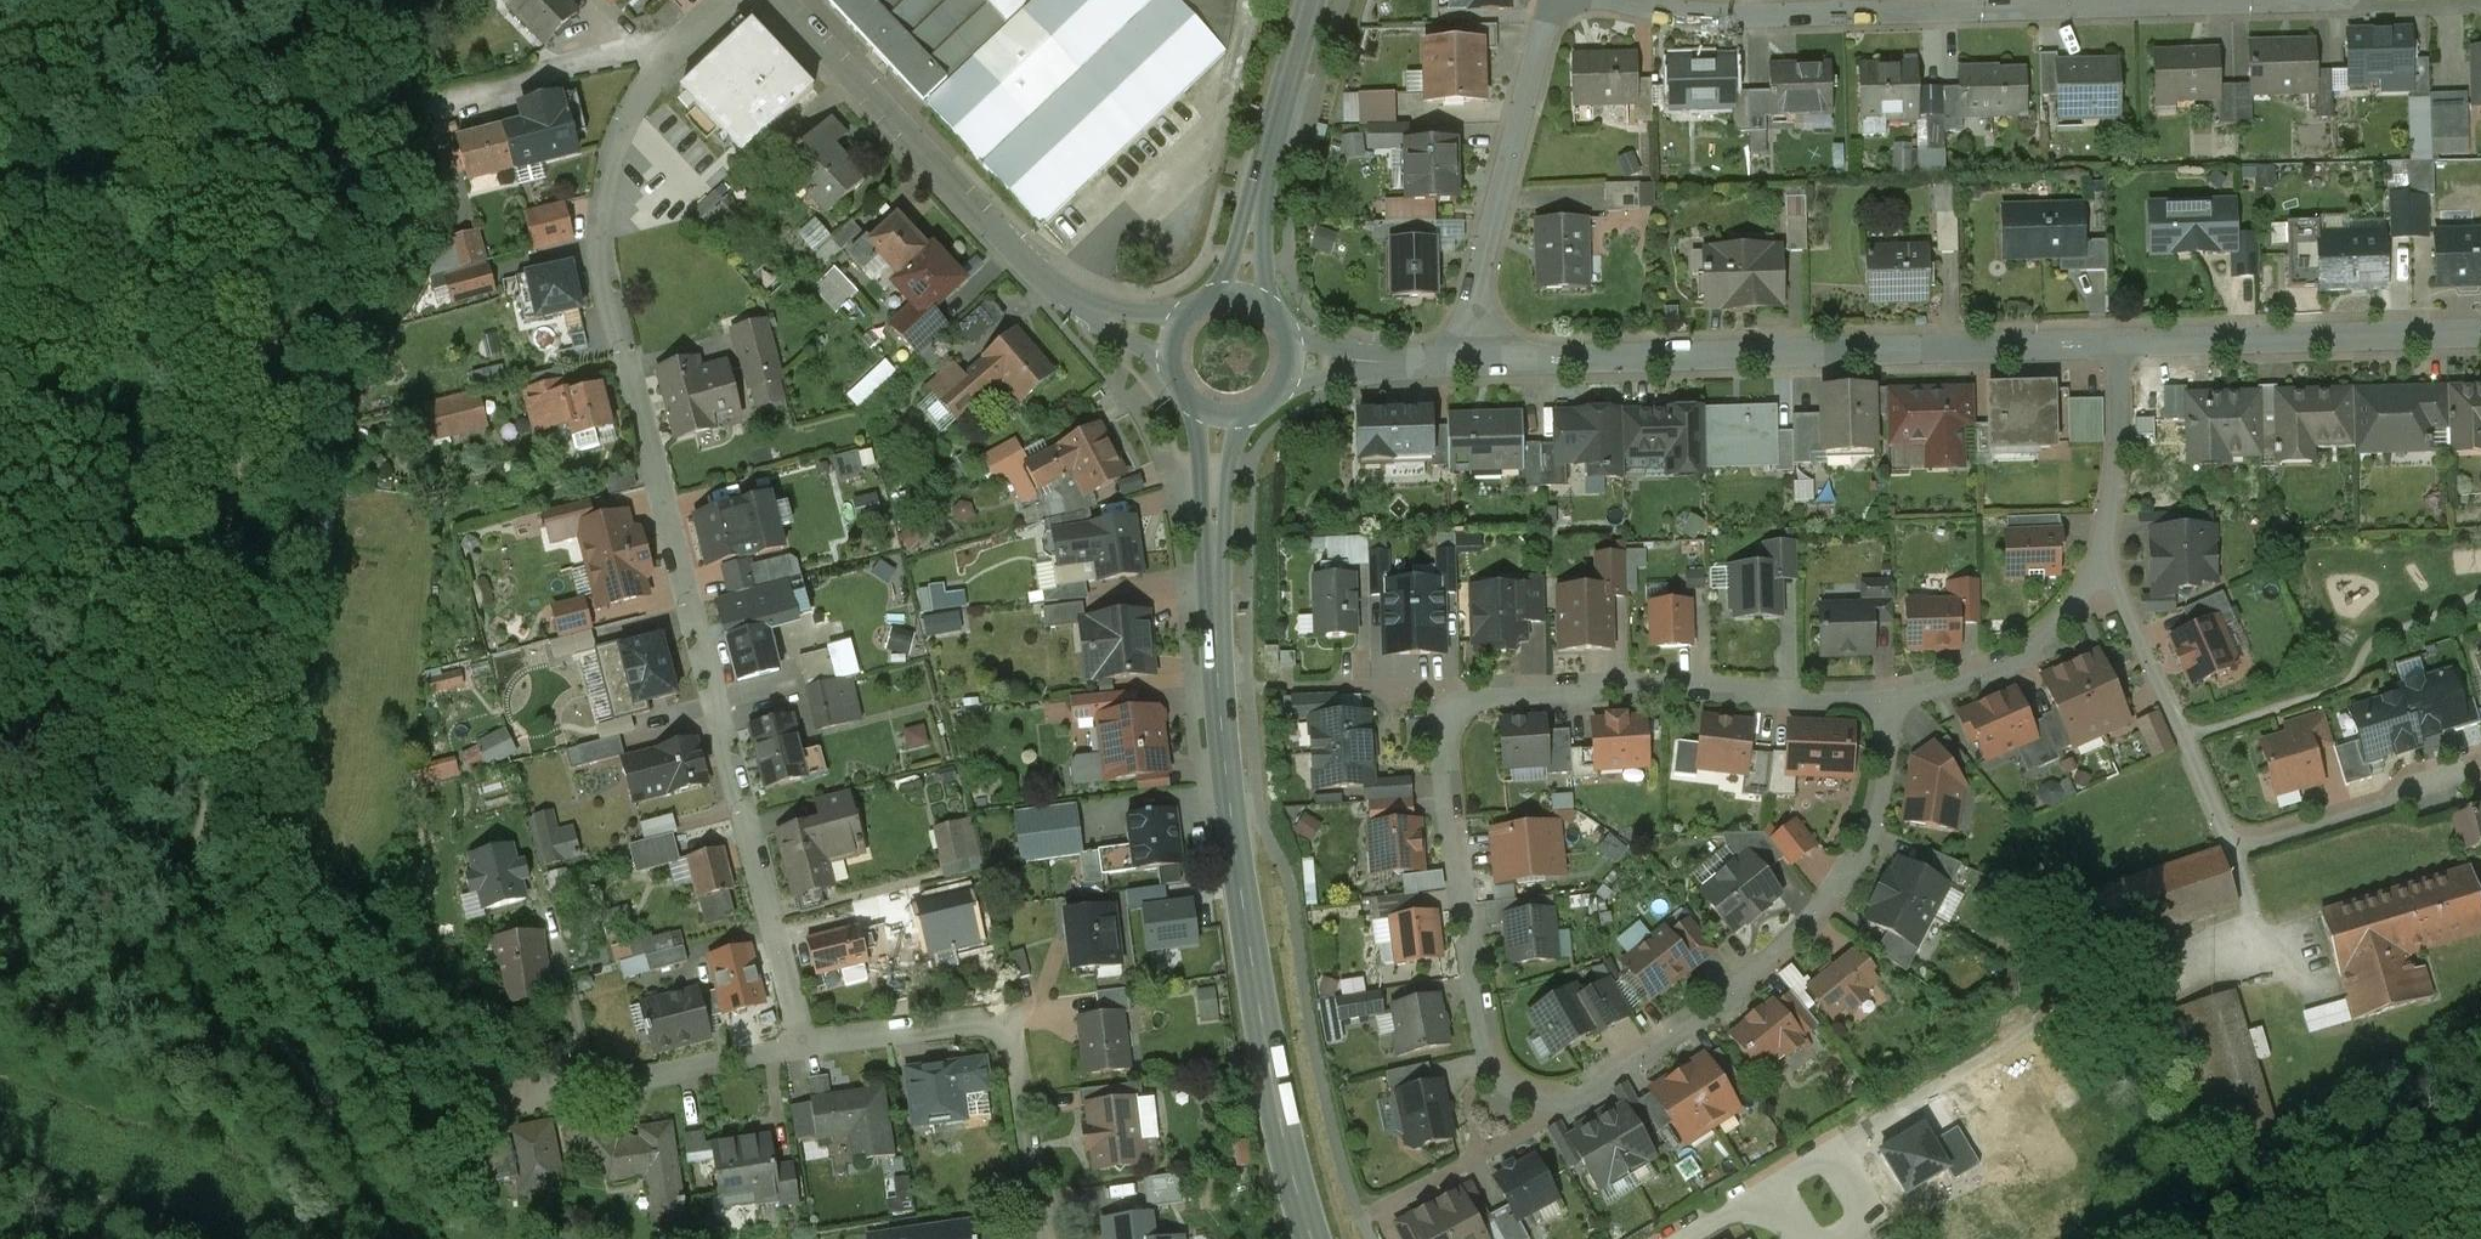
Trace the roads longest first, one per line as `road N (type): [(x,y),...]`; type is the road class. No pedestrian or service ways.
road 1 (residential): [(1895,708),(1876,817),(1813,909),(1745,978),(1593,1089),(1549,1106),(1504,1087),(1484,1048),(1443,734),(1467,705),(1684,692)]
road 2 (residential): [(725,0),(670,48),(632,100),(610,175),(607,244),(803,1047)]
road 3 (secondary): [(1222,419),(1214,522),(1217,677),(1230,809),(1273,1094),(1310,1238)]
road 4 (residential): [(1463,362),(2123,343)]
road 5 (unclassified): [(1684,1238),(2049,1014),(2152,984)]
road 6 (residential): [(777,0),(1042,276),(1097,317),(1169,338)]
road 7 (residential): [(803,1047),(985,1019),(1015,1047),(1043,1238)]
road 8 (residential): [(1463,362),(1481,263),(1558,0)]
road 9 (residential): [(803,1047),(562,1092),(445,1105)]
road 10 (residential): [(2123,343),(2480,334)]
road 11 (residential): [(2234,857),(2106,565)]
road 12 (secondary): [(1321,0),(1239,293)]
road 13 (residential): [(2480,779),(2234,857)]
road 14 (residential): [(1895,708),(2047,625),(2106,565)]
road 15 (residential): [(2106,565),(2123,343)]
road 16 (residential): [(1684,692),(1895,708)]
road 17 (residential): [(1294,354),(1327,362),(1463,362)]

